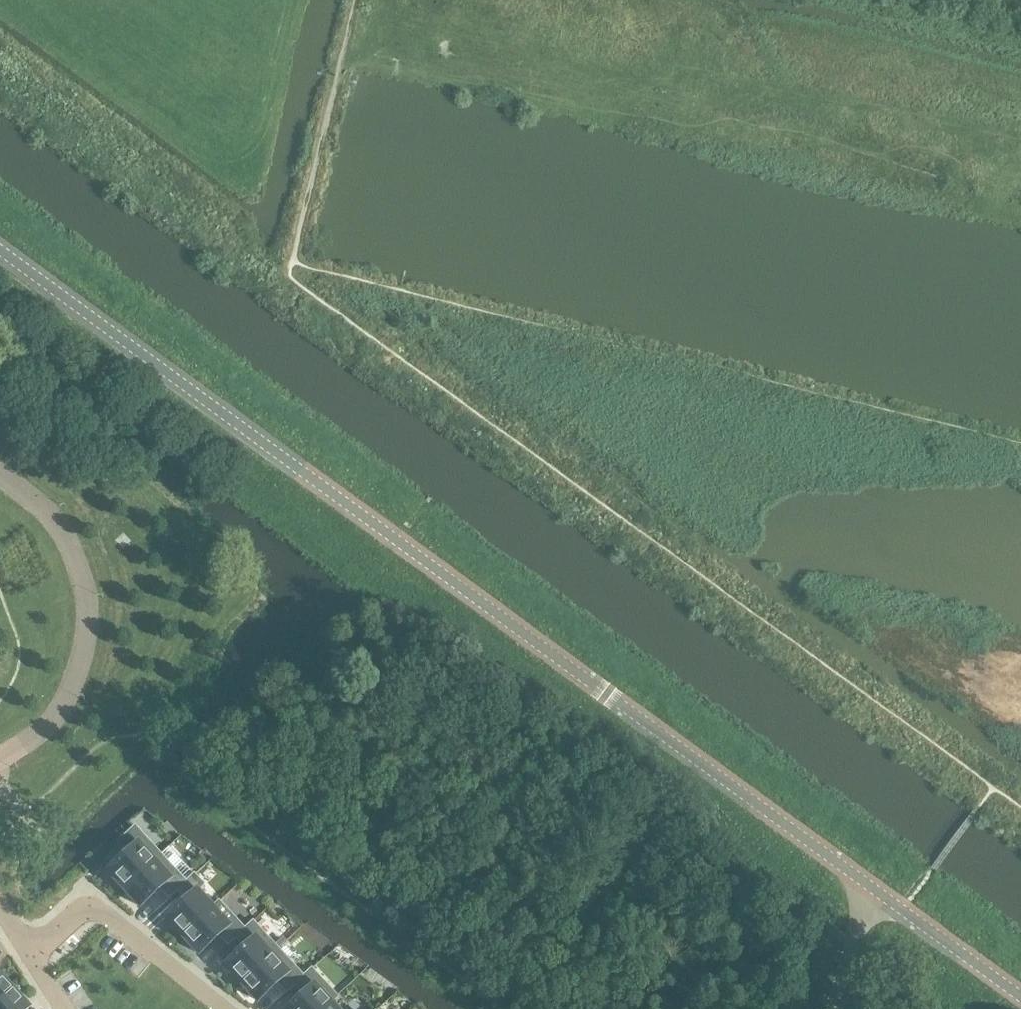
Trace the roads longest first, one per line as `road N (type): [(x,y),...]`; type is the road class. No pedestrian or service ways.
road 1 (tertiary): [(877,891),(0,250)]
road 2 (residential): [(0,760),(57,712),(86,621),(80,566),(55,525),(0,475)]
road 3 (residential): [(28,950),(95,908),(224,1008)]
road 4 (tertiary): [(1020,997),(877,891)]
road 5 (unclassified): [(877,891),(838,1008)]

